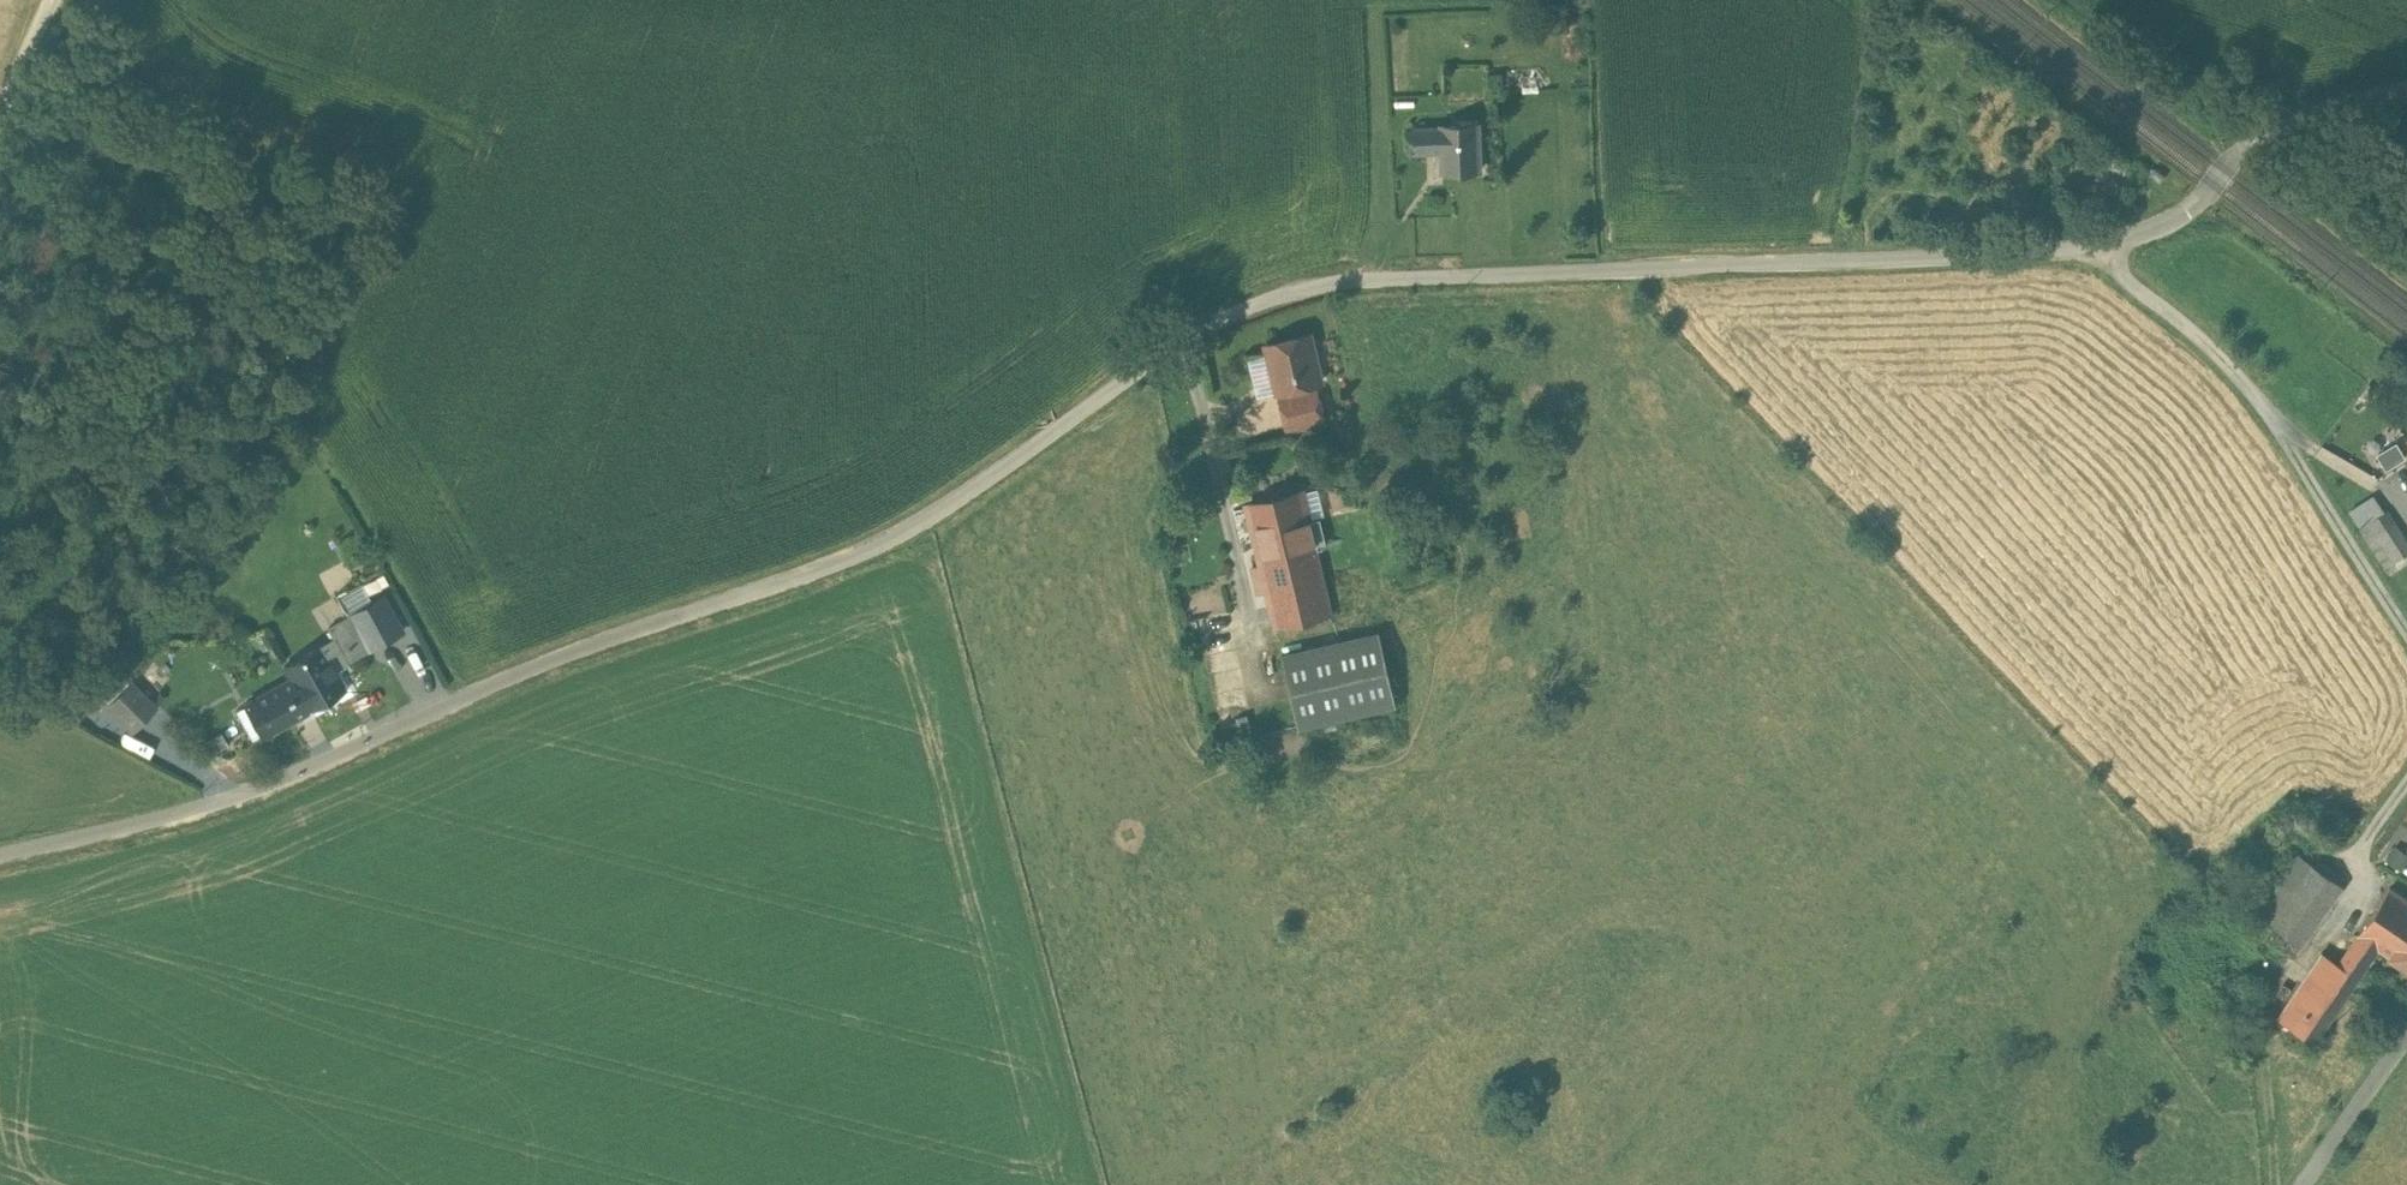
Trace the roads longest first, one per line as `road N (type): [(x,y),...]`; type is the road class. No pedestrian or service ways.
road 1 (unclassified): [(2406,91),(2265,131),(2188,211),(2093,247),(1355,280),(1290,292),(1212,321),(934,522),(784,583),(572,649),(211,805),(0,853)]
road 2 (unclassified): [(0,132),(53,0)]

